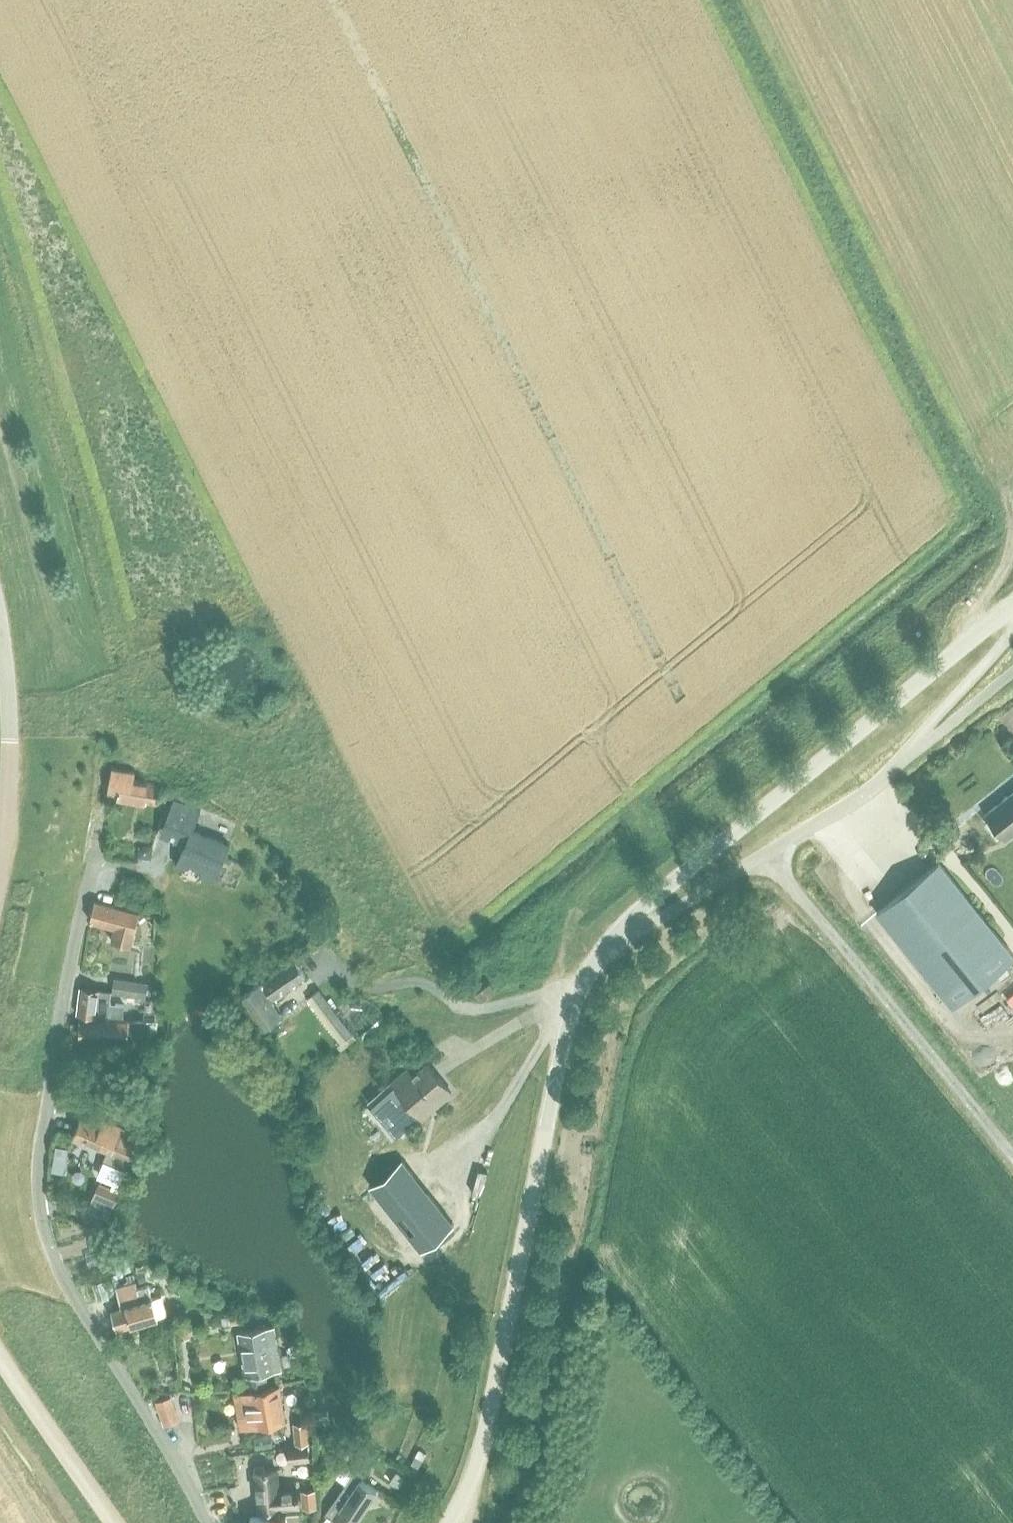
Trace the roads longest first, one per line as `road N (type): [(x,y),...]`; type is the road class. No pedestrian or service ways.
road 1 (residential): [(207,1522),(72,1297),(40,1206),(41,1144),(93,863)]
road 2 (tertiary): [(453,1519),(478,1463),(573,1007)]
road 3 (tertiary): [(614,936),(1012,605)]
road 4 (residential): [(898,763),(771,854),(641,930),(614,936)]
road 5 (residential): [(573,1007),(550,994),(469,1010),(416,981),(357,983),(331,961)]
road 6 (tertiary): [(0,631),(11,790),(0,861)]
road 7 (track): [(550,994),(561,926),(578,894),(633,847),(629,802)]
road 8 (tertiary): [(0,1351),(116,1522)]
road 9 (residential): [(898,763),(1012,630)]
road 10 (track): [(964,645),(958,627),(1005,574),(1012,540),(1004,504)]
road 11 (residential): [(1012,672),(898,763)]

